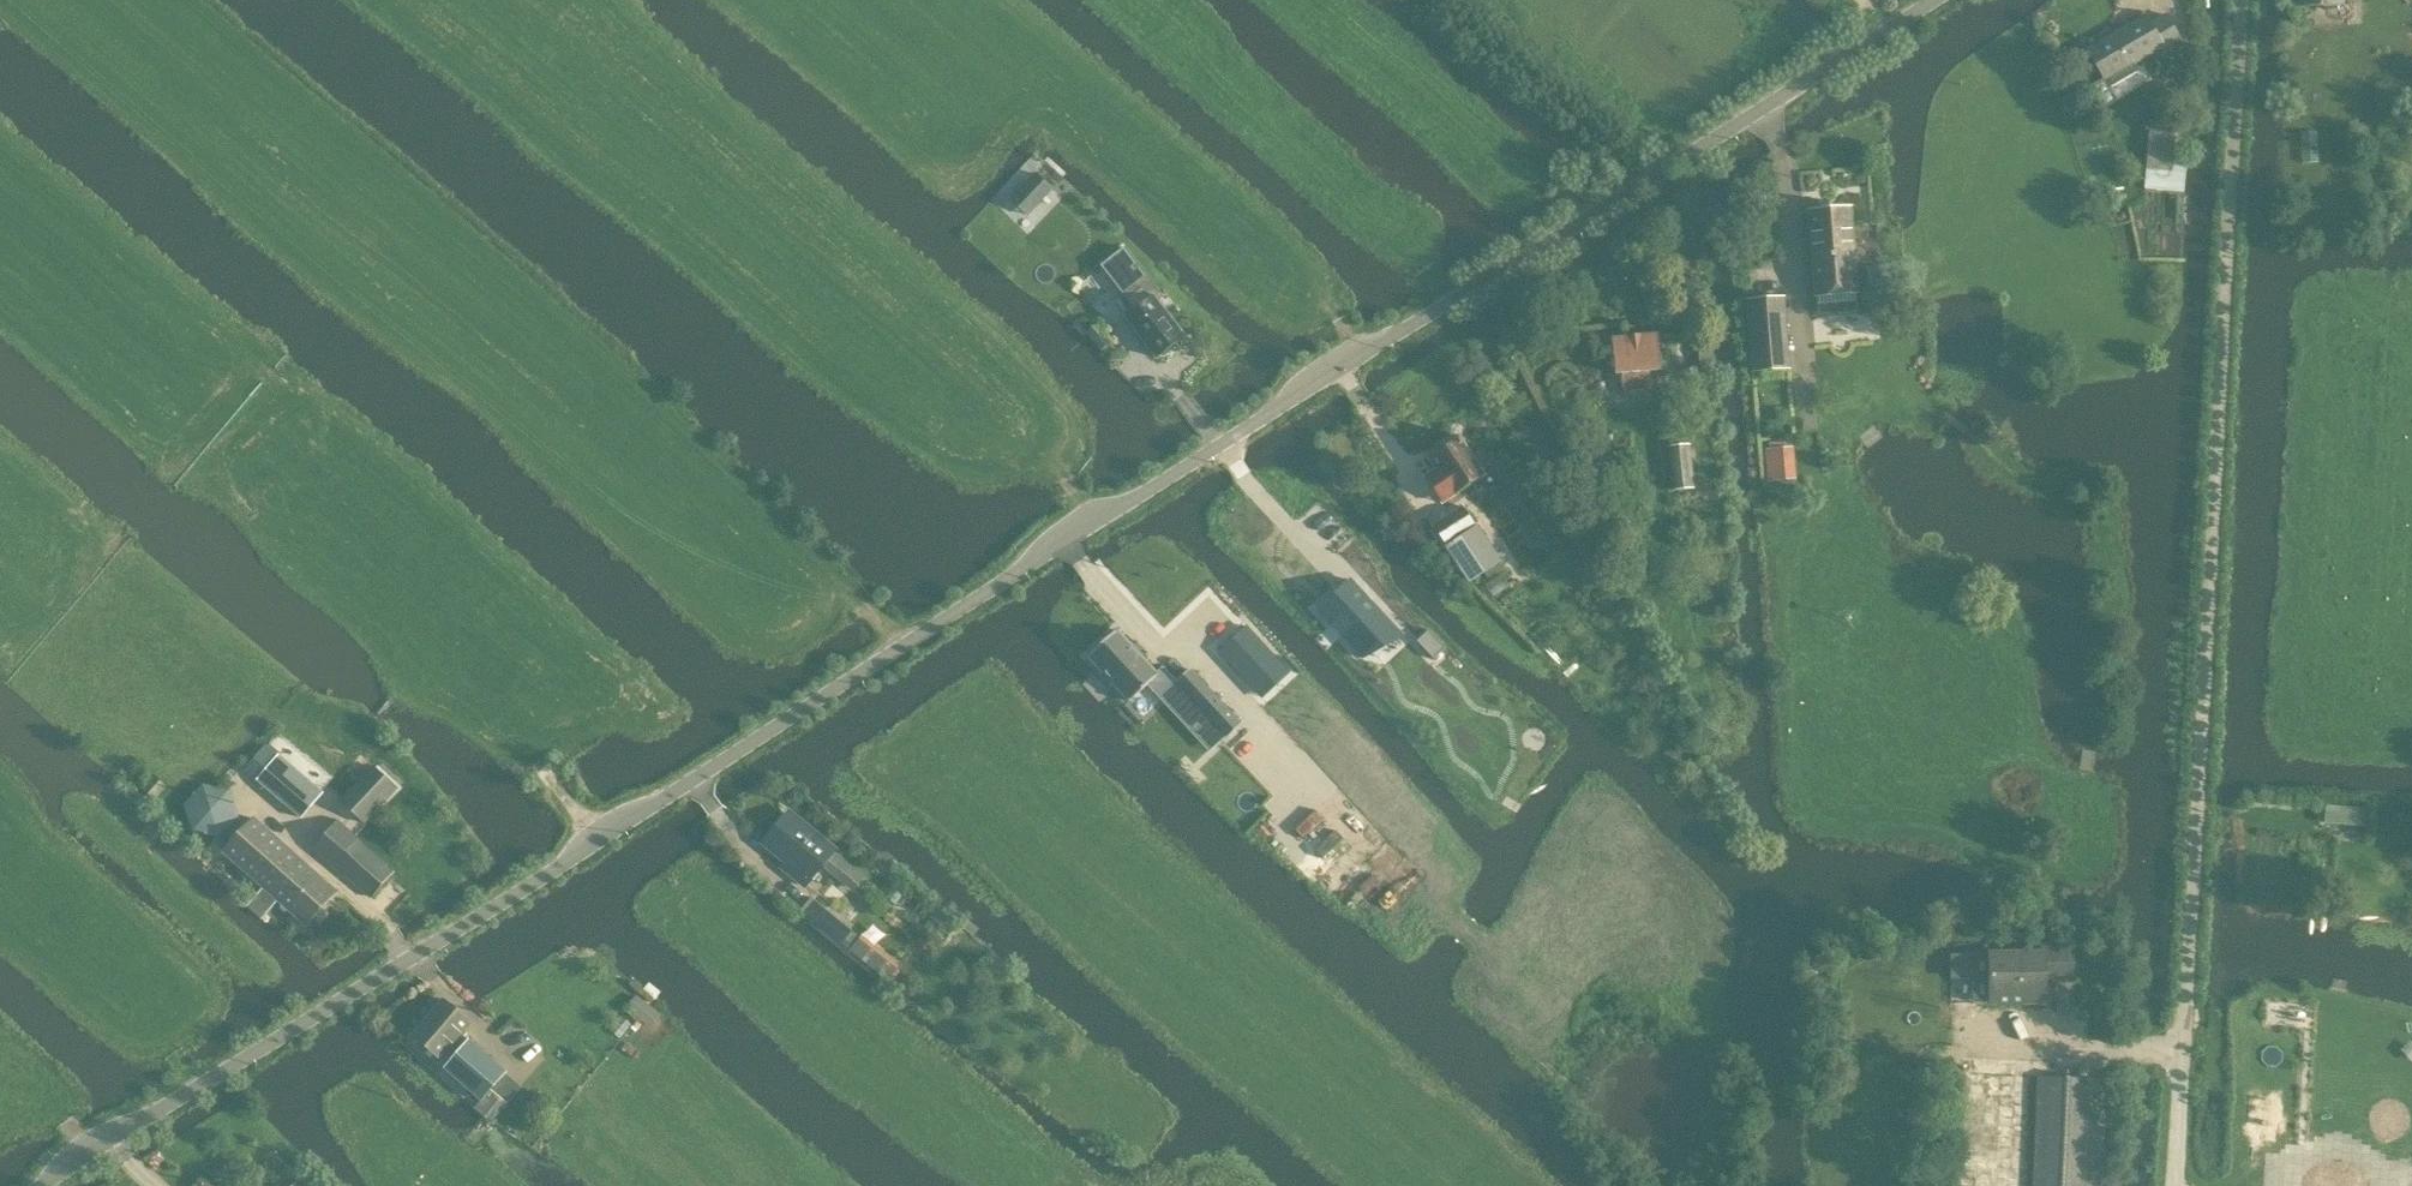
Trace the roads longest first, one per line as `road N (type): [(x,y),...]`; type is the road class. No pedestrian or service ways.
road 1 (tertiary): [(47,1185),(742,754),(1014,578),(1072,526),(1135,497),(1943,0)]
road 2 (track): [(2174,1185),(2209,752),(2238,0)]
road 3 (track): [(1646,181),(1446,0)]
road 4 (track): [(3,1055),(66,1122),(86,1159)]

